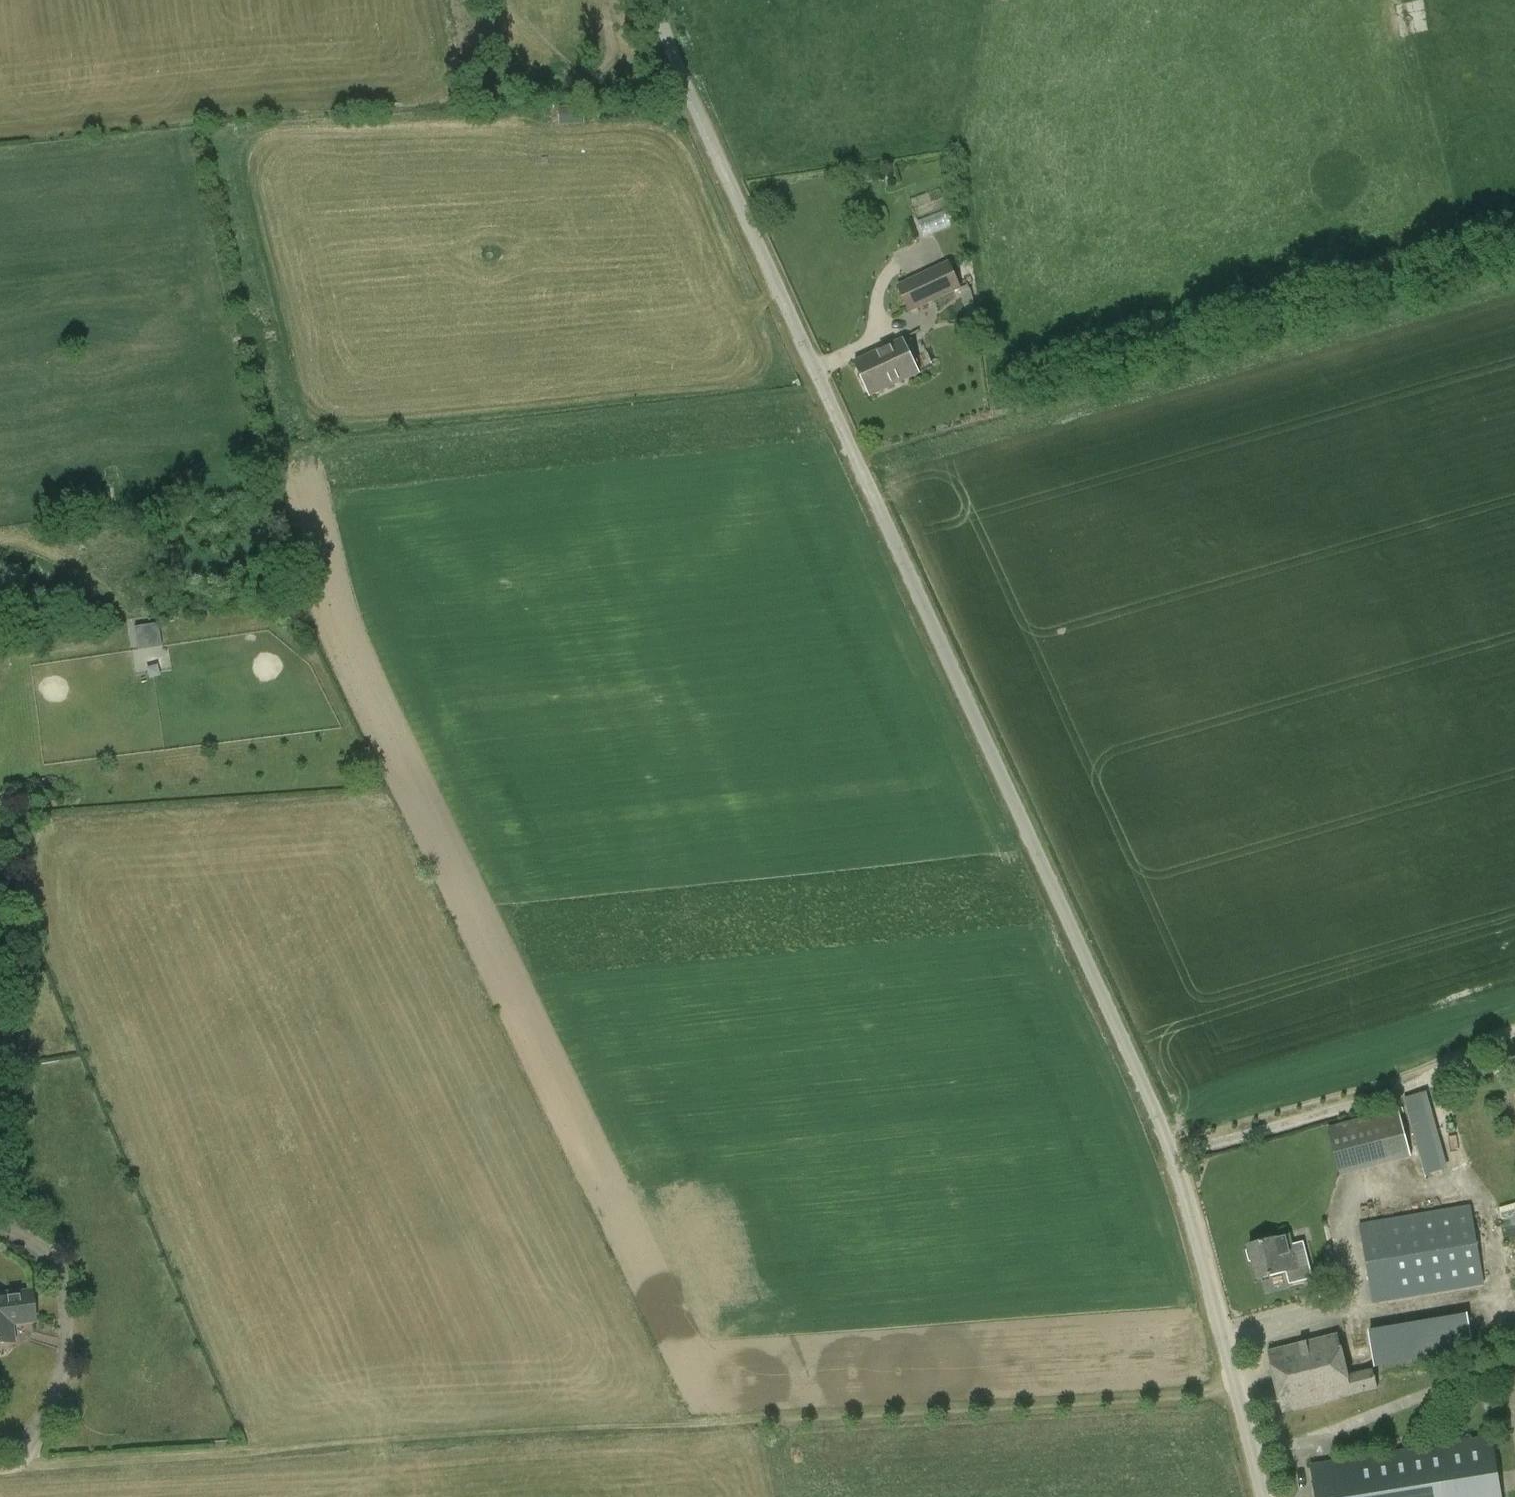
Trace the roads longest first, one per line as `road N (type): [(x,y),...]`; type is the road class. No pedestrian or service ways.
road 1 (unclassified): [(1265,1496),(1184,1184),(1156,1106),(686,88),(660,0)]
road 2 (track): [(0,1470),(1237,1394)]

